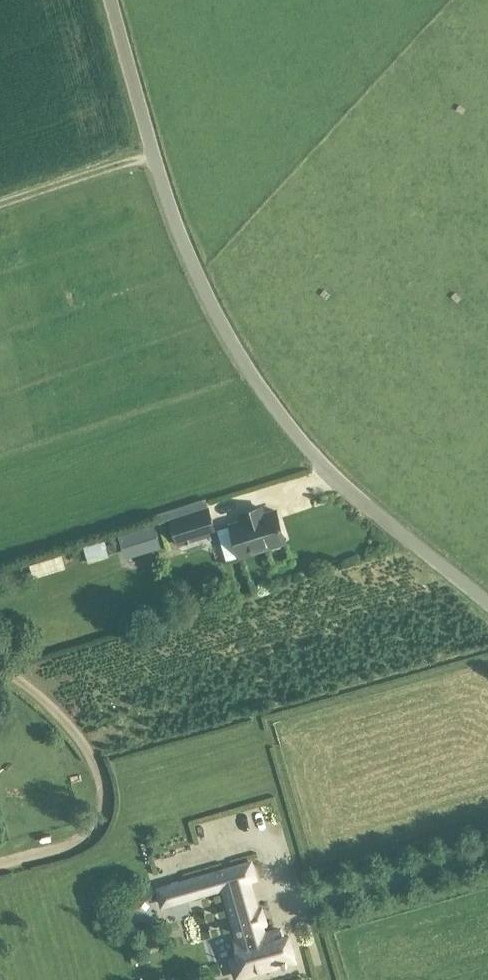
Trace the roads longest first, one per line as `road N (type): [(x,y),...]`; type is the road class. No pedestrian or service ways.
road 1 (unclassified): [(487,602),(318,459),(245,361),(195,266),(112,0)]
road 2 (track): [(0,864),(75,845),(97,829),(104,805),(86,751),(65,721),(0,669)]

